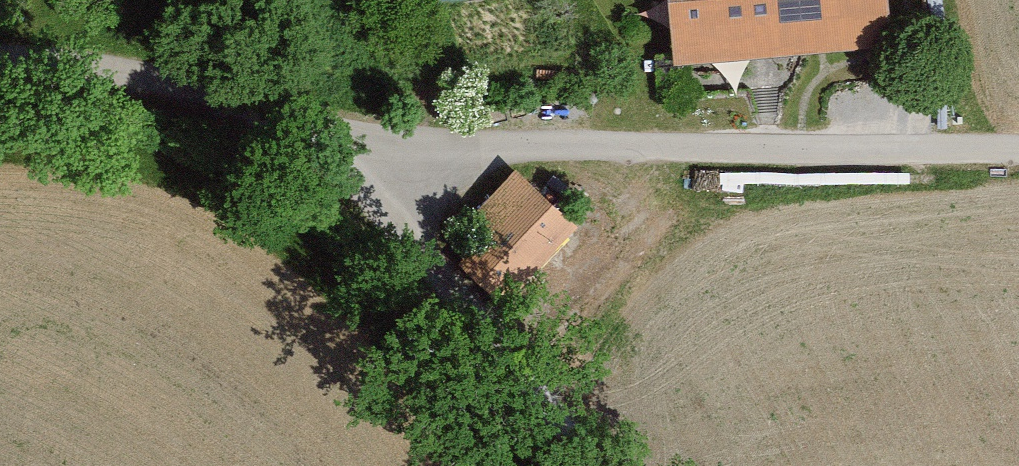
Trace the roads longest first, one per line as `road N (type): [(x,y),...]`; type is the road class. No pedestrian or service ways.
road 1 (unclassified): [(392,154),(1018,161)]
road 2 (residential): [(0,58),(49,59),(207,91),(392,154)]
road 3 (track): [(580,465),(499,336),(412,235),(392,154)]

